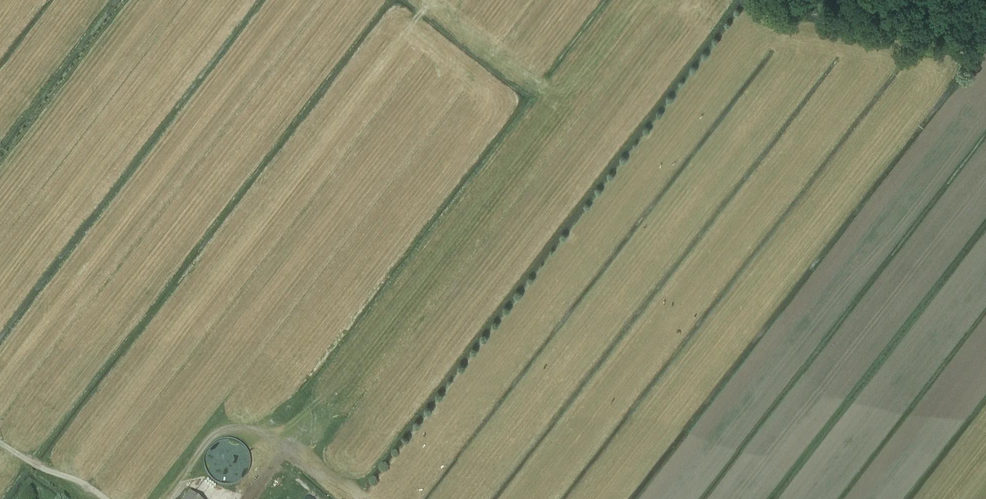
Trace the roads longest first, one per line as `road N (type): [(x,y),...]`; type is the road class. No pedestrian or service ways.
road 1 (track): [(0,443),(106,498)]

